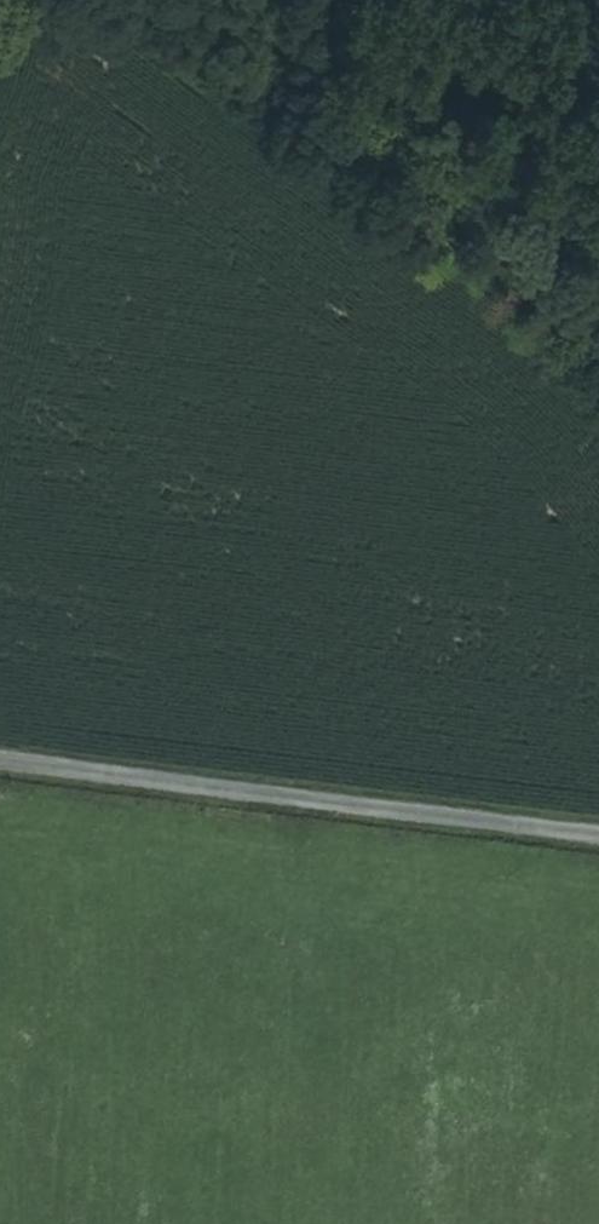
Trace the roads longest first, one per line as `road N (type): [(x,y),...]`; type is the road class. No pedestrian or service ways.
road 1 (track): [(598,834),(0,760)]

